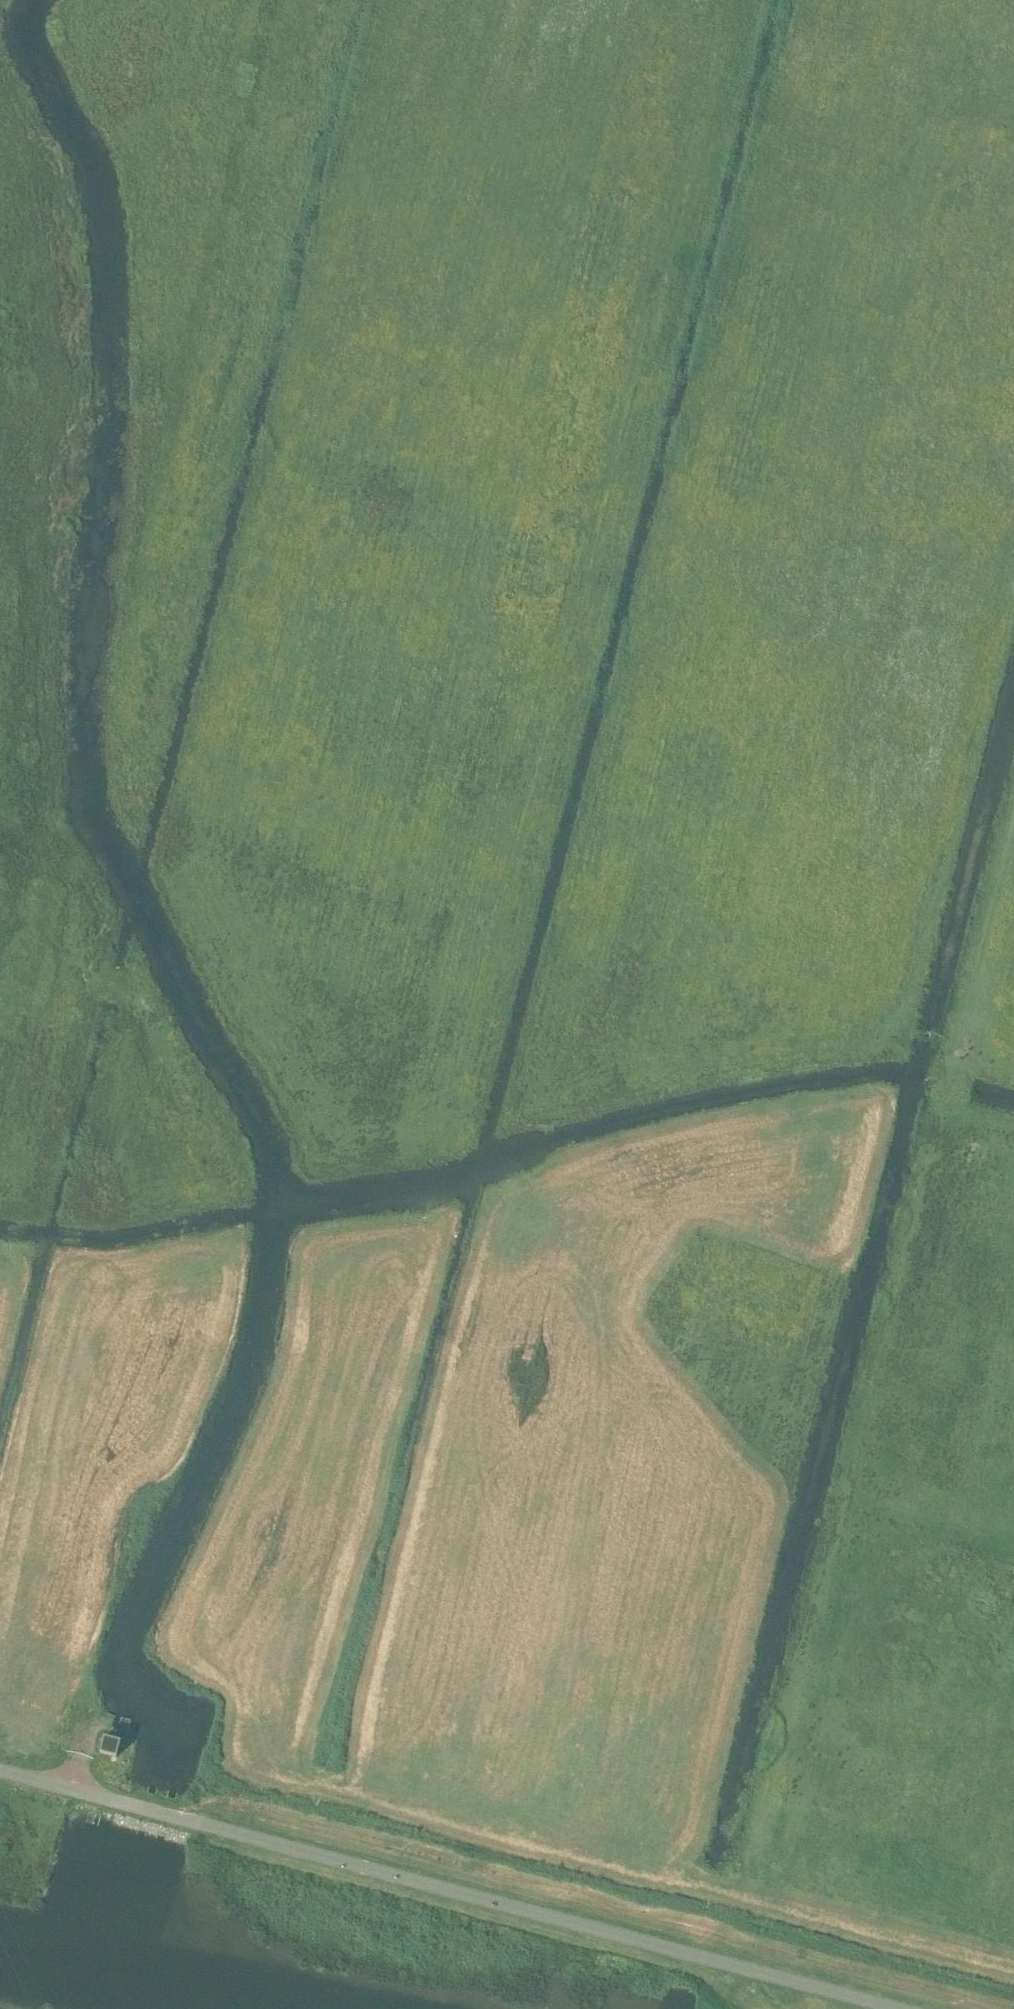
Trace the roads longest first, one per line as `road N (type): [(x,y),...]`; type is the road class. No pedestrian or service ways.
road 1 (unclassified): [(0,1770),(899,2008)]

